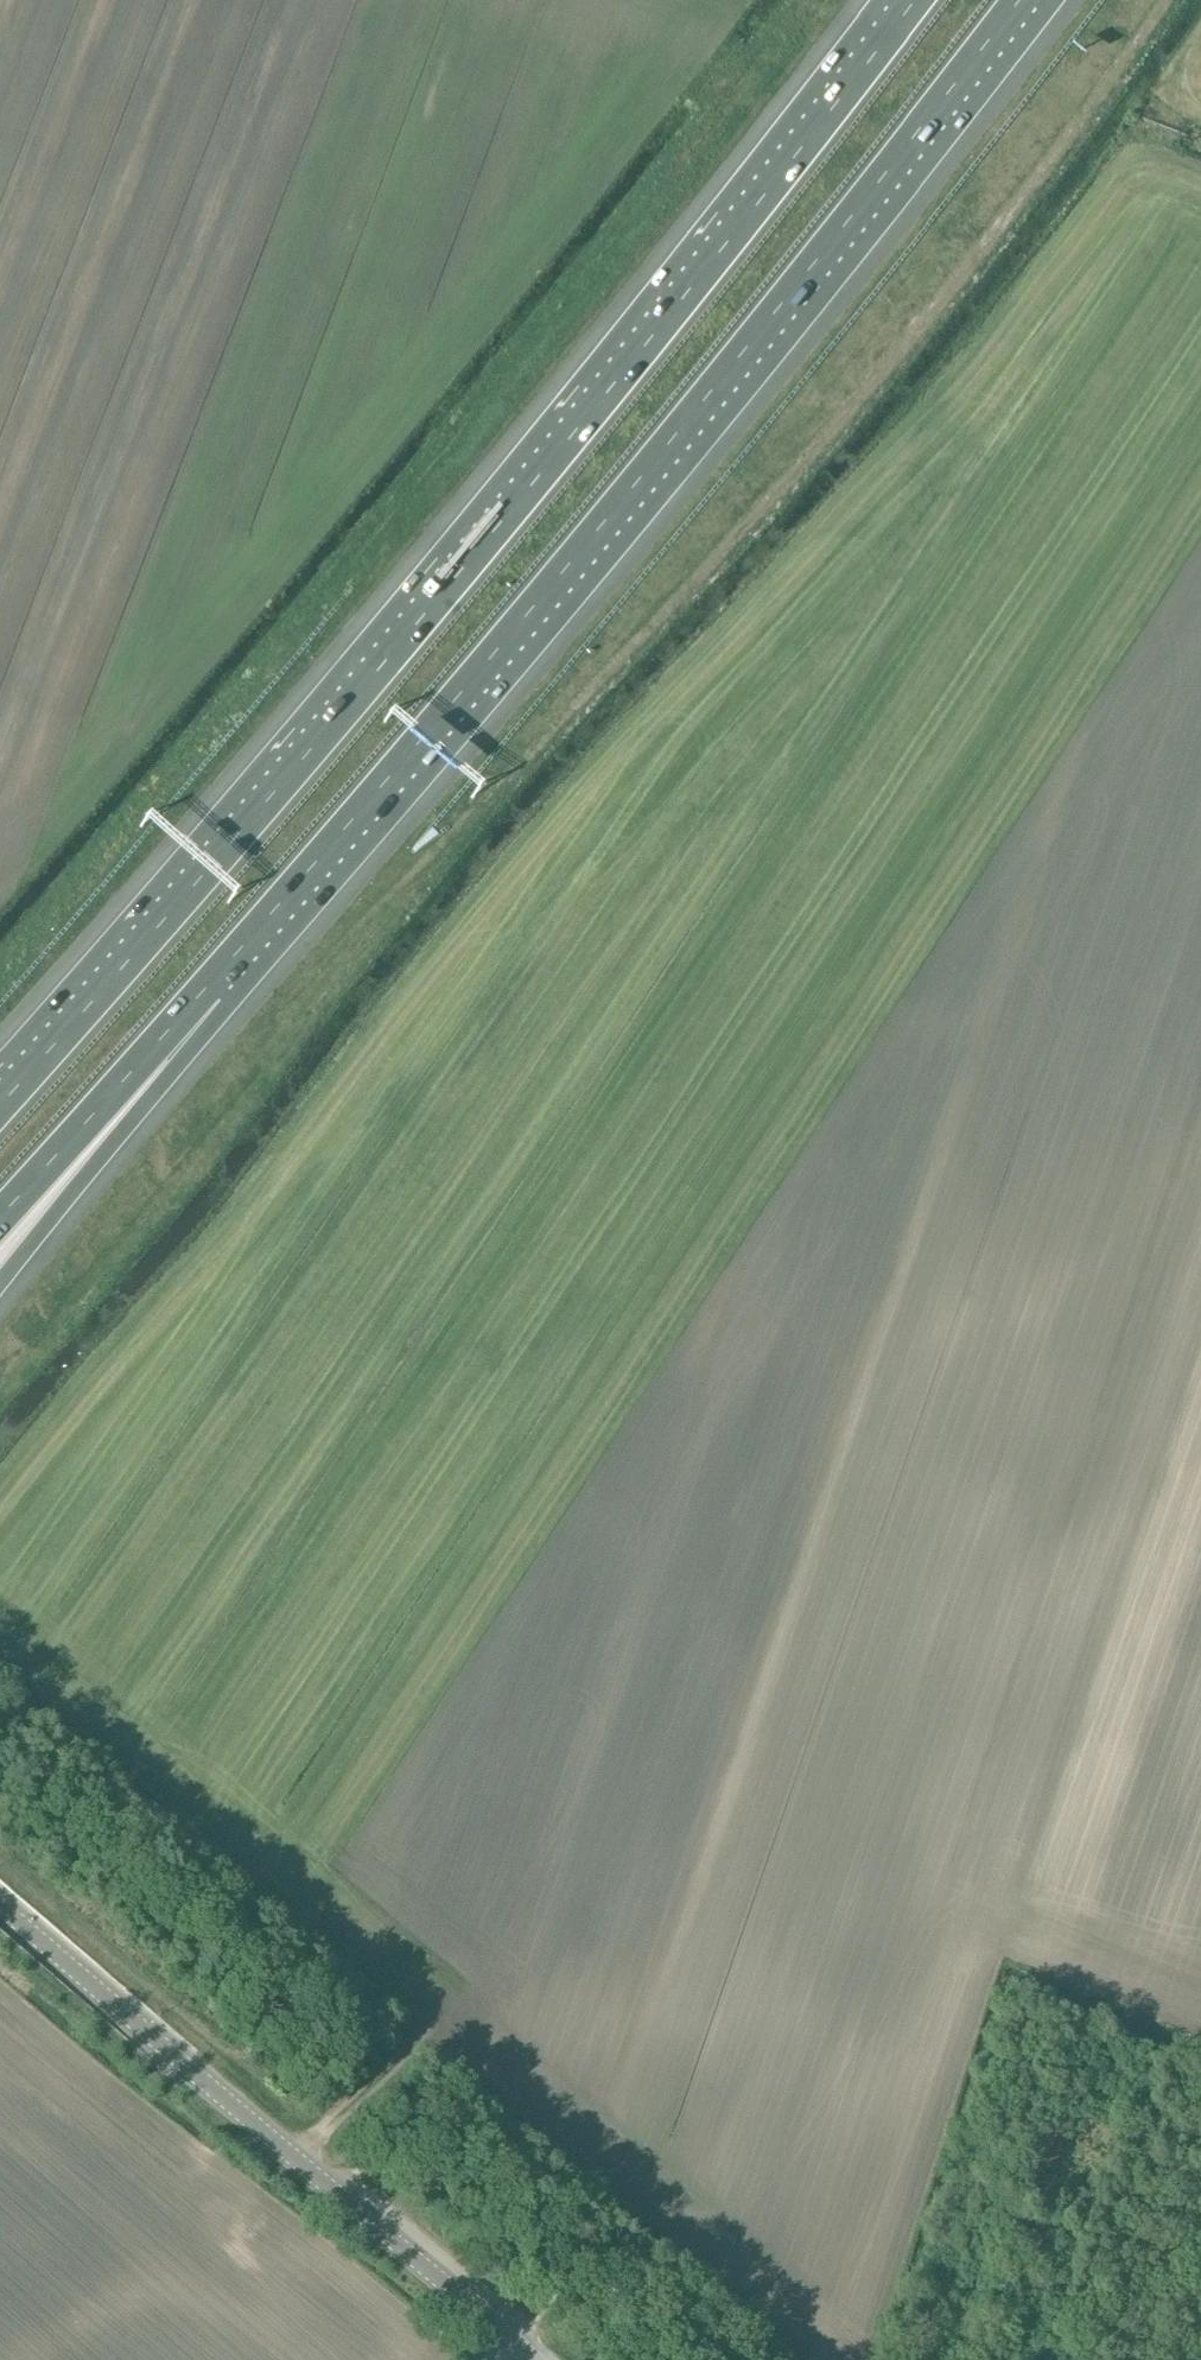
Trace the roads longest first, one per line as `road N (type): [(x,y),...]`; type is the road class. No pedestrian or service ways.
road 1 (motorway): [(917,0),(381,668),(0,1107)]
road 2 (motorway): [(212,980),(742,356),(1020,0)]
road 3 (tertiary): [(523,2335),(338,2191),(0,1905)]
road 4 (motorway): [(0,1279),(212,980)]
road 5 (motorway): [(0,1212),(212,980)]

